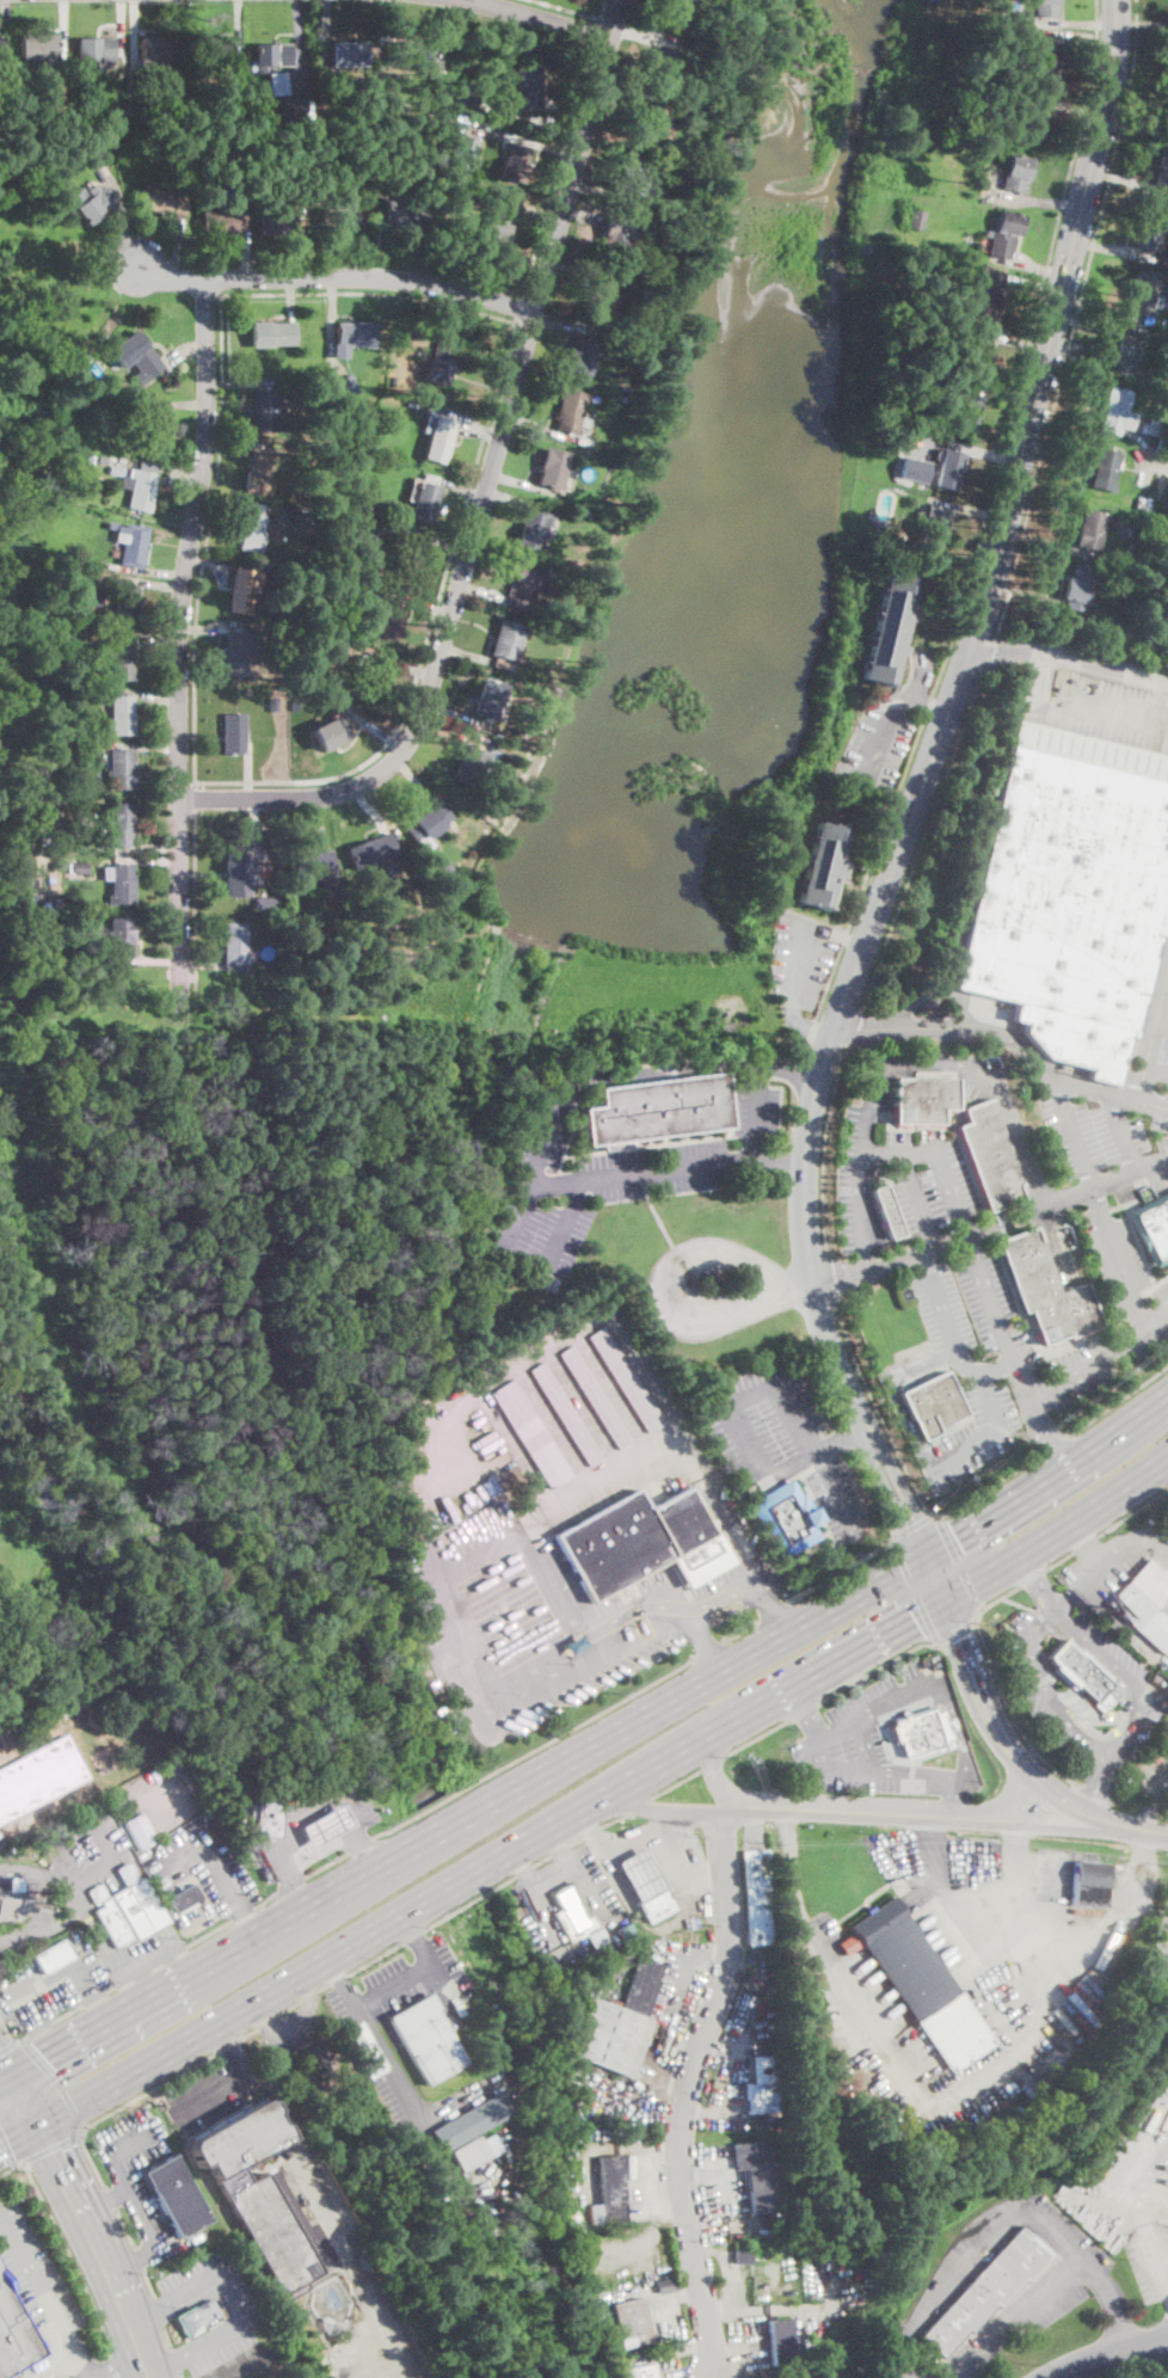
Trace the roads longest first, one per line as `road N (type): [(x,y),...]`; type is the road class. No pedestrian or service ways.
road 1 (tertiary): [(946,1600),(820,1313),(807,1242),(807,1144),(840,1016),(990,596),(1112,85),(1118,0)]
road 2 (primary): [(1167,1401),(949,1542),(0,2083)]
road 3 (primary): [(37,2122),(946,1600),(1167,1454)]
road 4 (residential): [(179,798),(331,792),(376,774),(413,737),(622,0)]
road 5 (residential): [(178,1028),(179,639),(205,443),(204,281)]
road 6 (residential): [(715,2373),(680,2133),(727,1956),(723,1811)]
road 7 (residential): [(135,263),(155,275),(204,281),(408,279),(534,311)]
road 8 (tertiary): [(946,1600),(983,1713),(1018,1762),(1084,1814),(1167,1833)]
road 9 (secondary): [(146,2360),(110,2266),(37,2122)]
road 10 (residential): [(751,1808),(1009,1821)]
road 11 (residential): [(584,1802),(751,1808)]
road 12 (residential): [(474,0),(613,37)]

